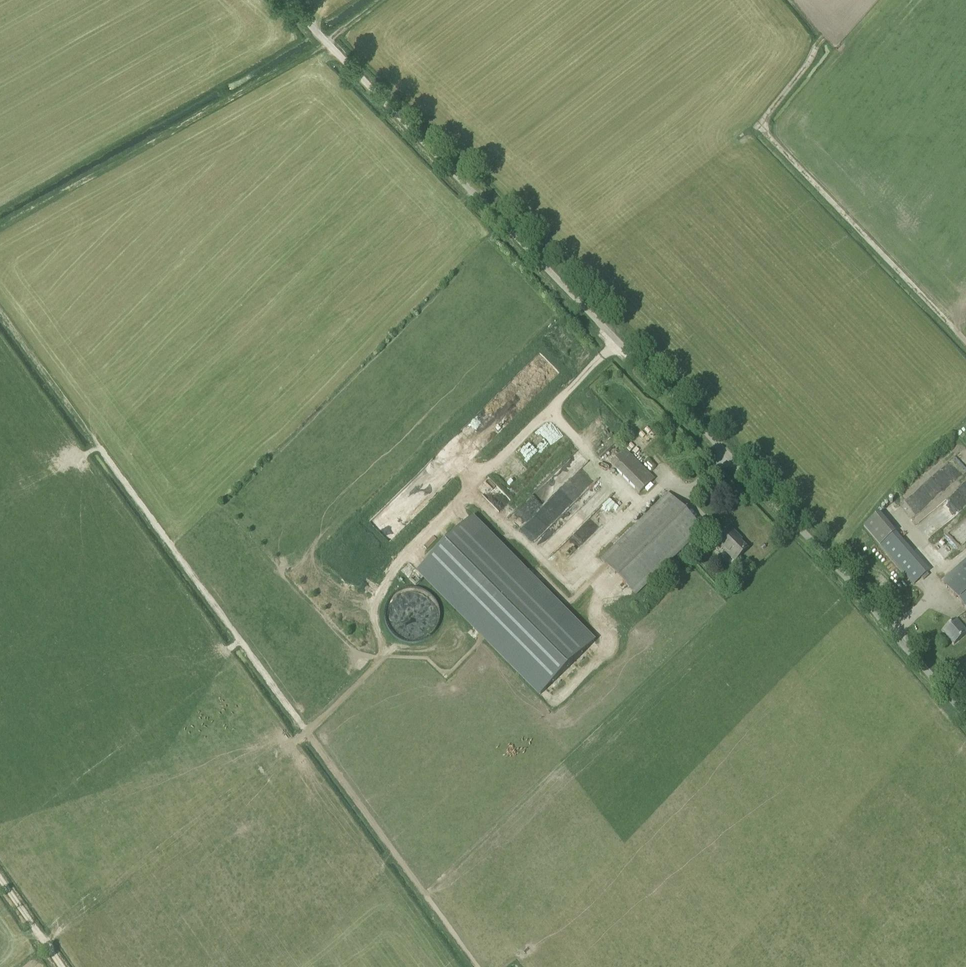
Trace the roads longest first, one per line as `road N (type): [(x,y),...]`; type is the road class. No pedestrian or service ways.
road 1 (unclassified): [(965,717),(824,553),(326,42)]
road 2 (track): [(306,733),(0,309)]
road 3 (track): [(965,344),(762,128),(815,48)]
road 4 (track): [(0,229),(326,42)]
road 5 (track): [(393,649),(296,743)]

